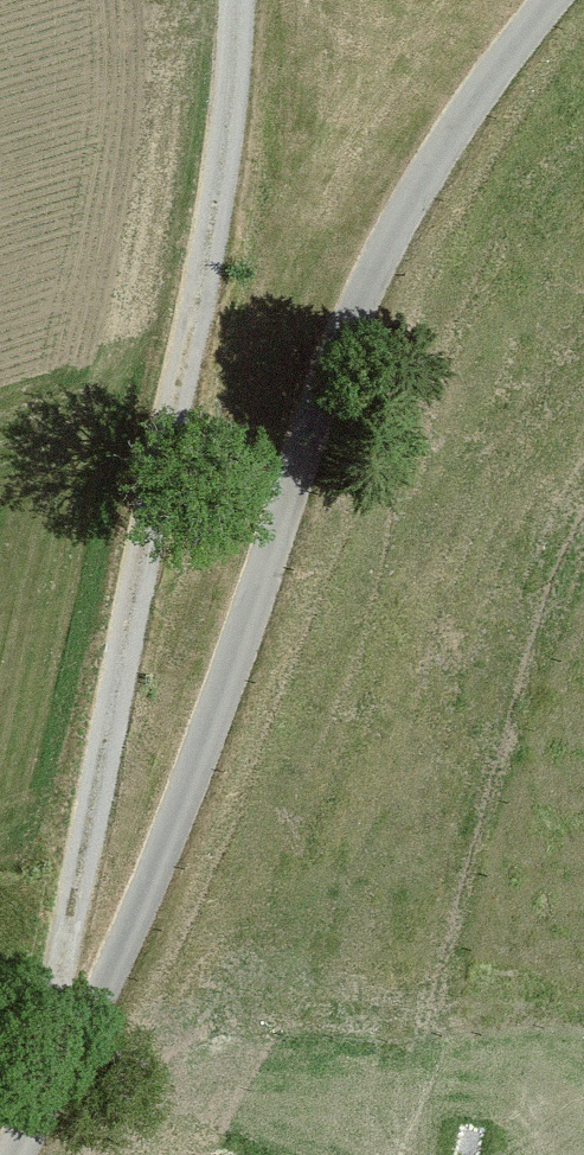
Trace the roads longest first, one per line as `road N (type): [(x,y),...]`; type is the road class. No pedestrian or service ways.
road 1 (unclassified): [(567,0),(445,165),(382,283),(120,952),(15,1154)]
road 2 (track): [(59,1066),(51,1007),(189,375),(237,111),(237,0)]

